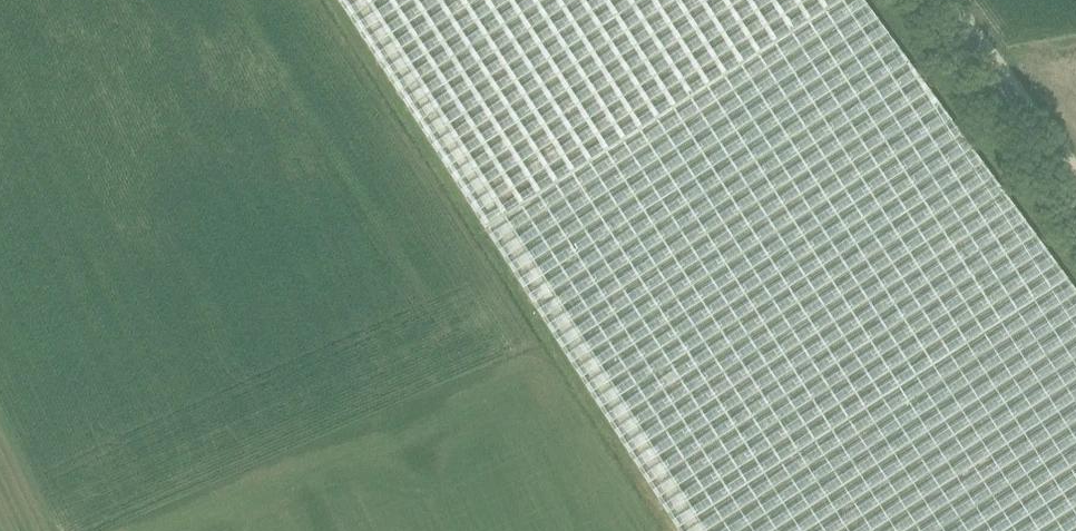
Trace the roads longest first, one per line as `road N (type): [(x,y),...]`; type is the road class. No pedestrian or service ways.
road 1 (unclassified): [(1075,199),(935,0)]

